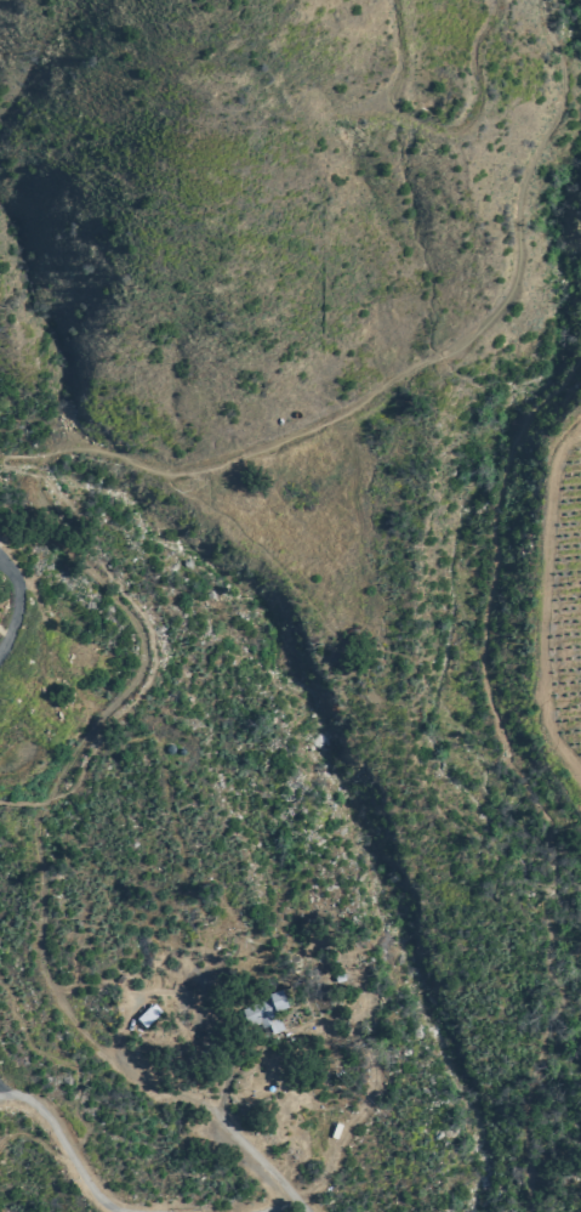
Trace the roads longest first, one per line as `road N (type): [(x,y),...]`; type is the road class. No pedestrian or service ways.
road 1 (track): [(38,471),(63,448),(169,466),(212,460),(360,397),(496,304),(514,265),(518,186),(558,95),(541,0)]
road 2 (track): [(224,1125),(199,1105),(152,1092),(92,1043),(61,1006),(40,961),(38,825),(96,718),(141,679),(144,636),(49,520),(38,471)]
road 3 (track): [(496,0),(475,53),(475,112),(446,132),(421,128),(391,104),(400,55),(391,0)]

